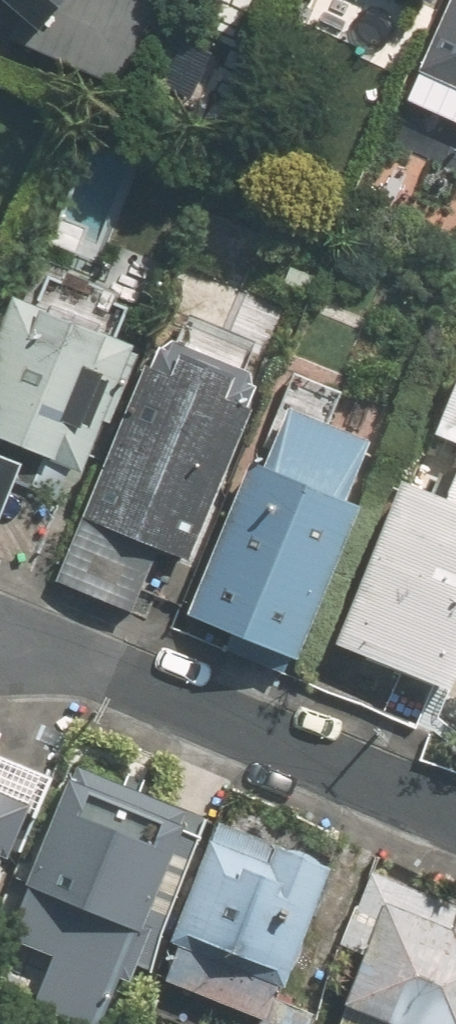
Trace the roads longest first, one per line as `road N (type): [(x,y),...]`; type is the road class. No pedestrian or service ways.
road 1 (residential): [(455,809),(0,624)]

